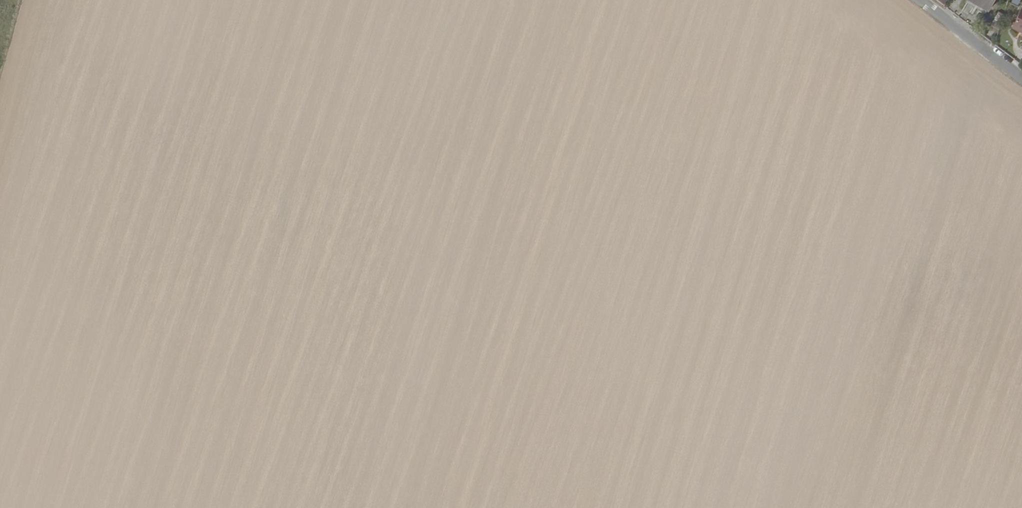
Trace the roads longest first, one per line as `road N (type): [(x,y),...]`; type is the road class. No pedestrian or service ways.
road 1 (residential): [(1021,78),(921,0)]

